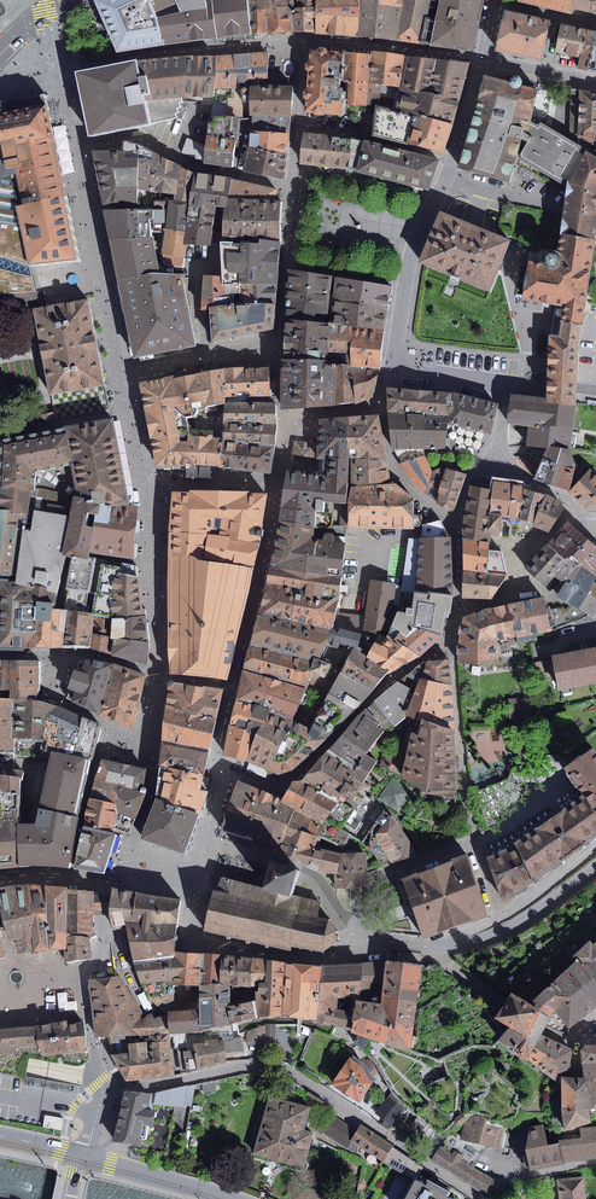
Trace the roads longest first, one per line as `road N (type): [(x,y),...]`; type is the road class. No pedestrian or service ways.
road 1 (residential): [(481,1198),(285,1071),(248,1067),(103,1086)]
road 2 (residential): [(382,387),(410,260),(448,172),(482,59)]
road 3 (residential): [(501,917),(476,841),(374,882),(356,935)]
road 4 (residential): [(432,947),(476,943),(512,928),(595,866)]
road 5 (secondary): [(83,1154),(233,1198)]

